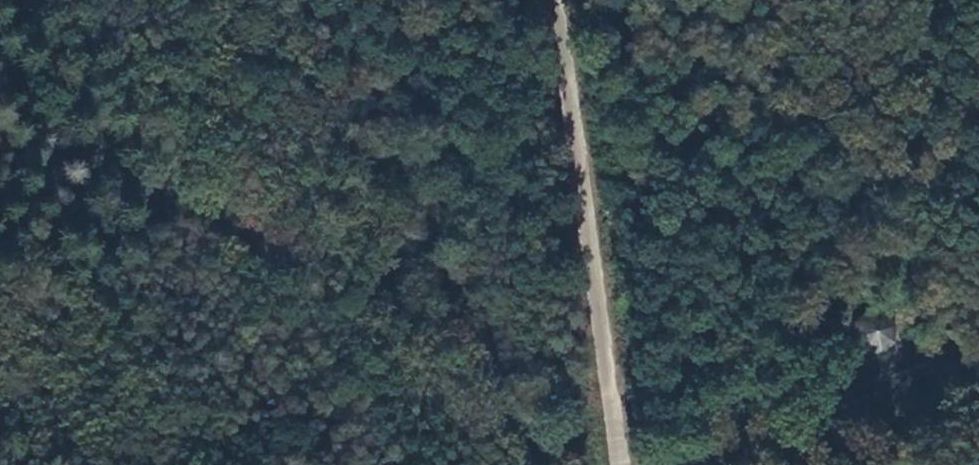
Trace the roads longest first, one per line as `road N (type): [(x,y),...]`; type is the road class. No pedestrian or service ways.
road 1 (track): [(553,0),(616,464)]

